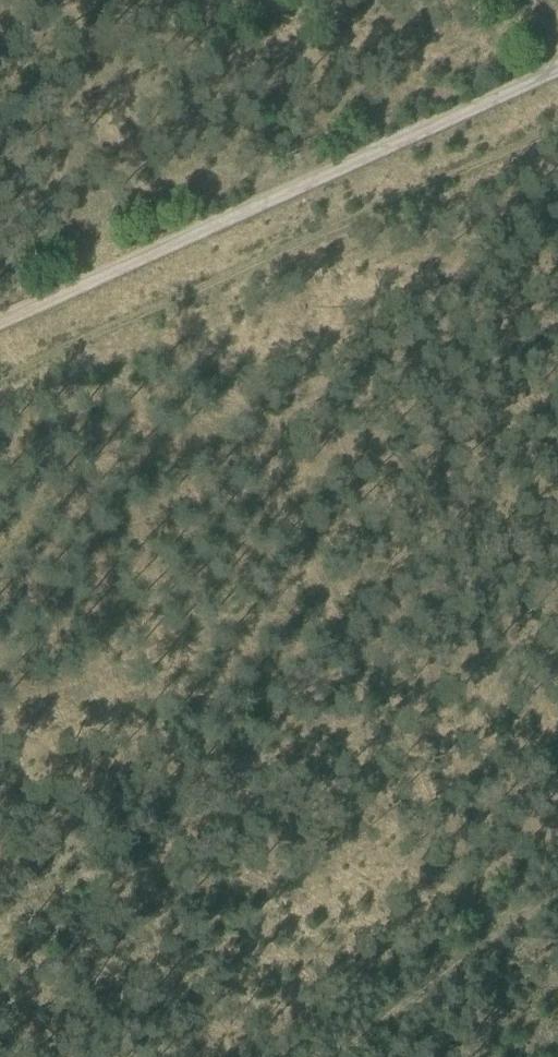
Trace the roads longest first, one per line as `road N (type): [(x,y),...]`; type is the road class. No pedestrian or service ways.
road 1 (track): [(557,131),(0,379)]
road 2 (track): [(557,895),(343,1056)]

